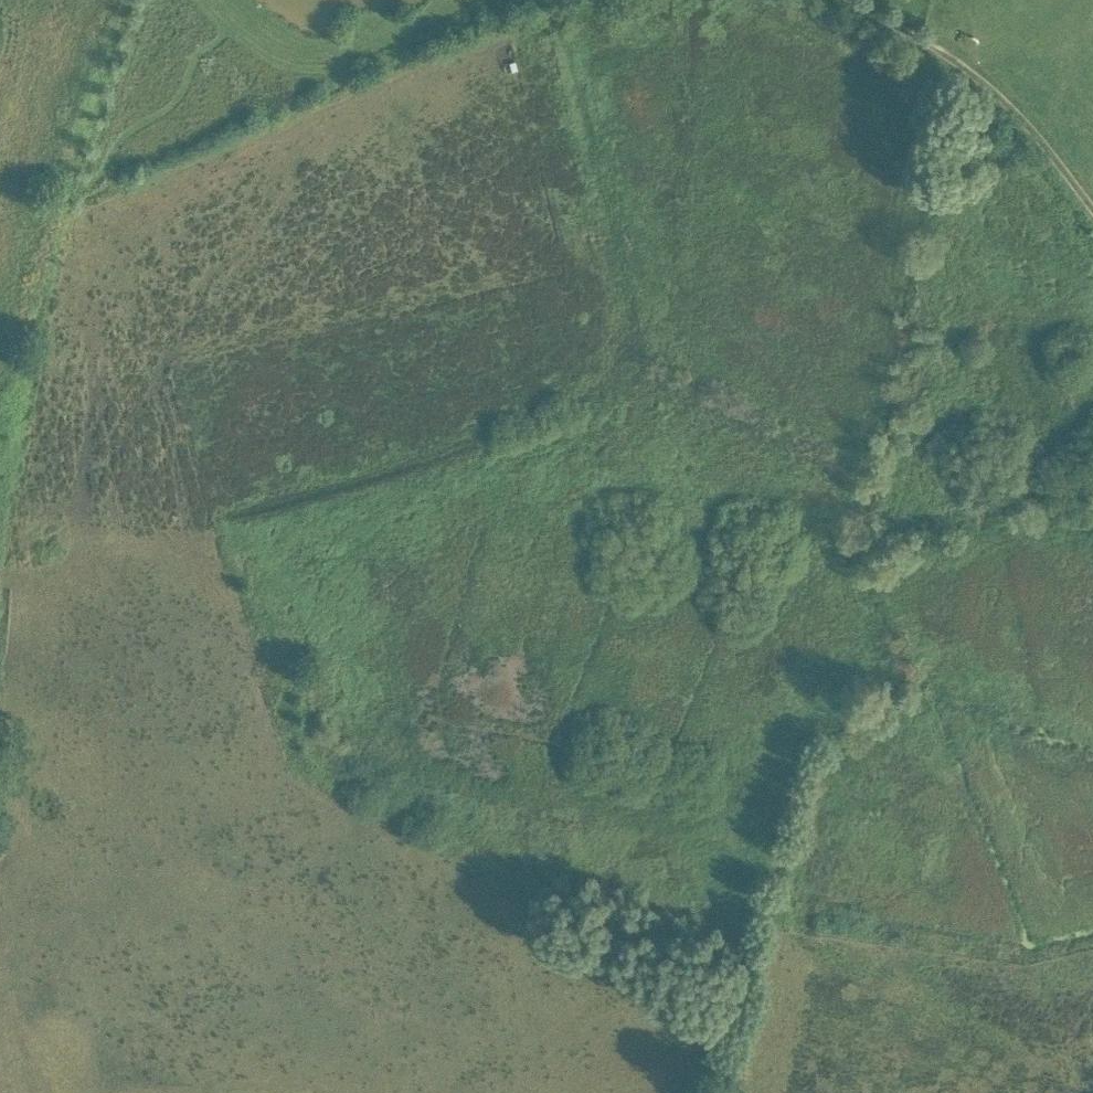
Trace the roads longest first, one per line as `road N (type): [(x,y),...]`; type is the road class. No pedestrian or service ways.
road 1 (track): [(848,0),(1001,99),(1092,210)]

